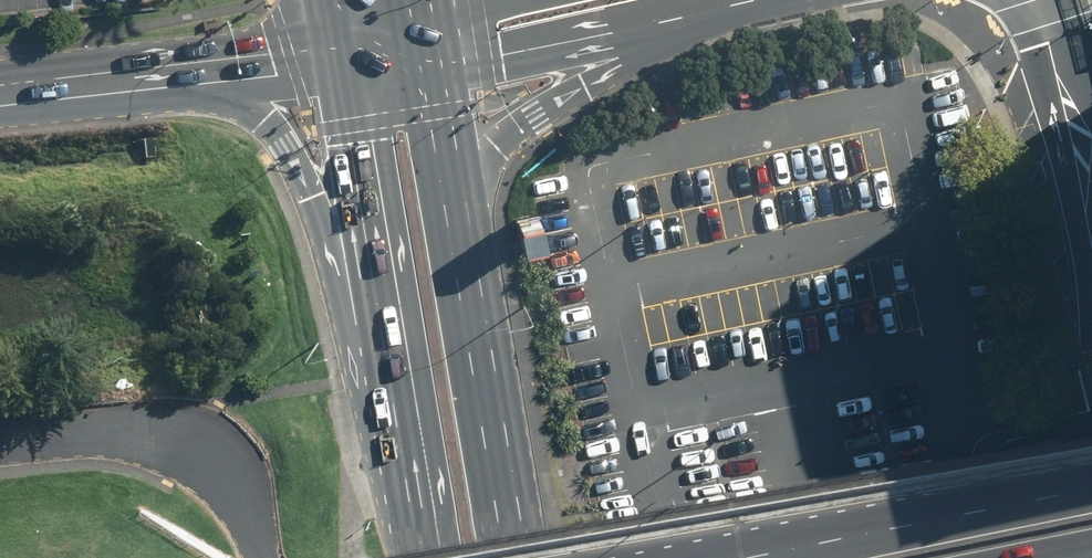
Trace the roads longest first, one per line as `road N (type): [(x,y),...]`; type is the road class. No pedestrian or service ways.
road 1 (primary): [(739,0),(516,127),(485,156),(468,221),(471,325)]
road 2 (primary): [(677,557),(1091,483)]
road 3 (primary): [(397,376),(339,287),(305,178),(267,119),(229,96),(163,81)]
road 4 (primary): [(397,376),(339,55)]
road 5 (primary): [(415,42),(471,325)]
road 6 (primary): [(471,325),(513,557)]
road 7 (primary): [(431,557),(397,376)]
road 8 (tertiary): [(163,81),(339,55)]
road 9 (tertiary): [(0,99),(163,81)]

